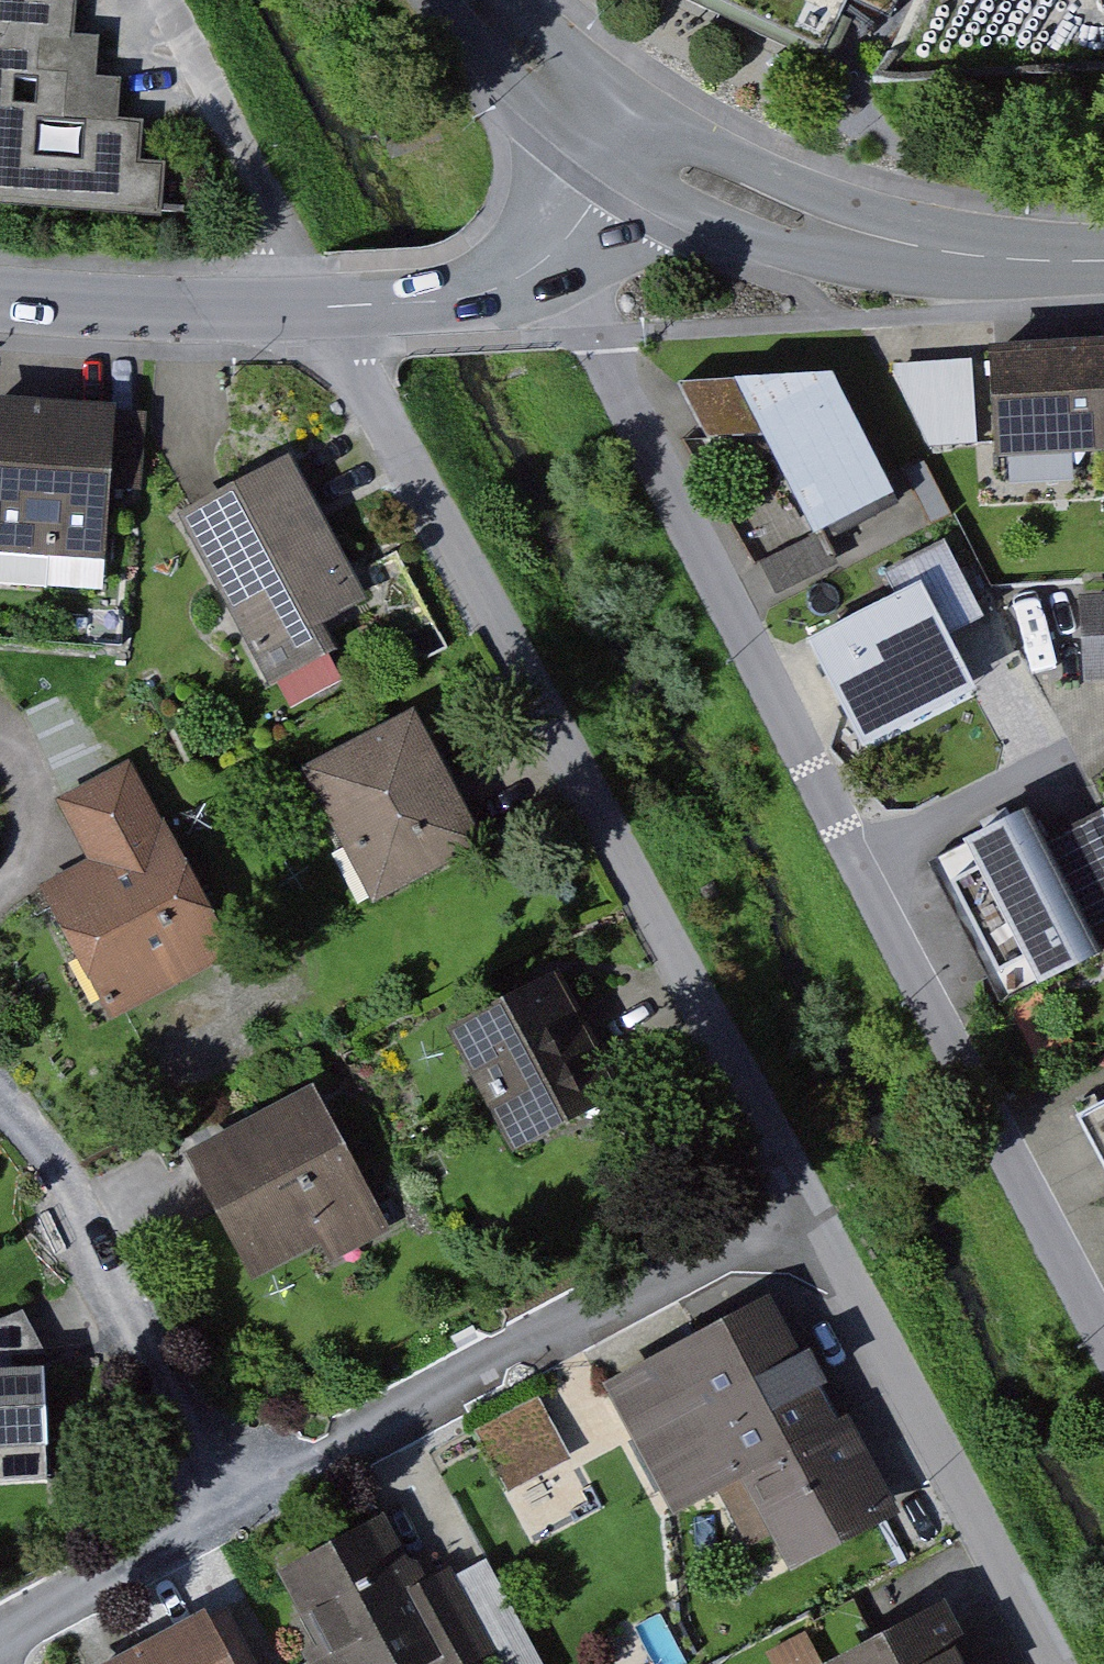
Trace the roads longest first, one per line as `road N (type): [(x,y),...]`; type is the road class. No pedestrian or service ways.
road 1 (residential): [(1103,1307),(562,249)]
road 2 (residential): [(326,306),(808,1207)]
road 3 (residential): [(251,1505),(808,1207)]
road 4 (residential): [(808,1207),(1052,1663)]
road 5 (residential): [(0,1072),(77,1180),(251,1505)]
road 6 (tertiary): [(639,135),(701,171),(817,217),(970,256),(1103,259)]
road 7 (residential): [(167,0),(326,306)]
road 8 (tertiary): [(326,306),(0,299)]
road 9 (residential): [(0,1639),(251,1505)]
road 10 (residential): [(477,0),(560,79),(639,135)]
road 11 (tertiary): [(527,278),(459,297),(326,306)]
road 12 (tertiary): [(562,249),(639,135)]

